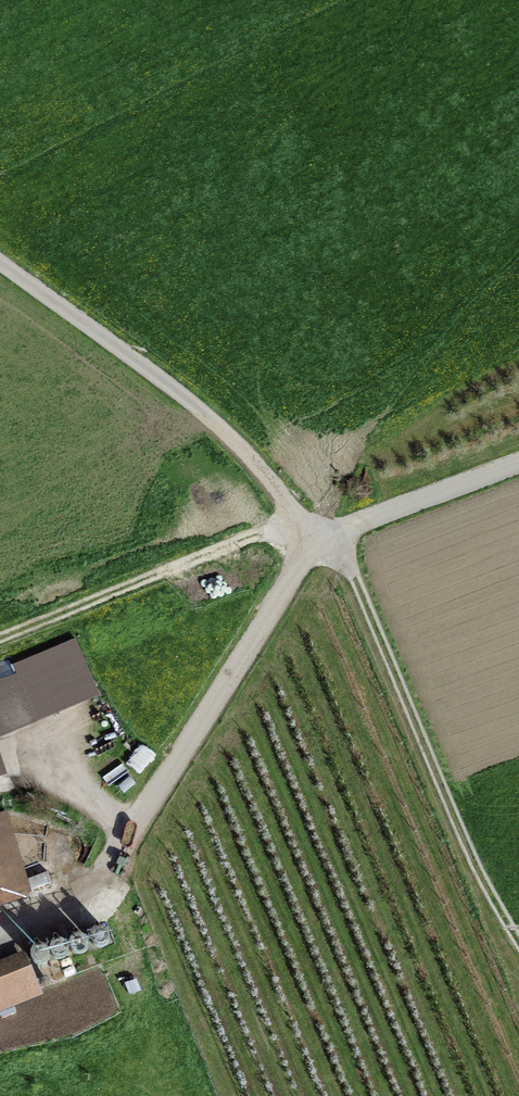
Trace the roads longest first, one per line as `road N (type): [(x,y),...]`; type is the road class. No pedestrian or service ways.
road 1 (track): [(298,523),(315,544),(125,843),(92,884),(0,928)]
road 2 (track): [(334,549),(360,583),(487,885),(518,938)]
road 3 (track): [(298,523),(263,470),(156,373),(0,262)]
road 4 (track): [(0,644),(298,523)]
road 5 (track): [(334,549),(456,483),(518,460)]

